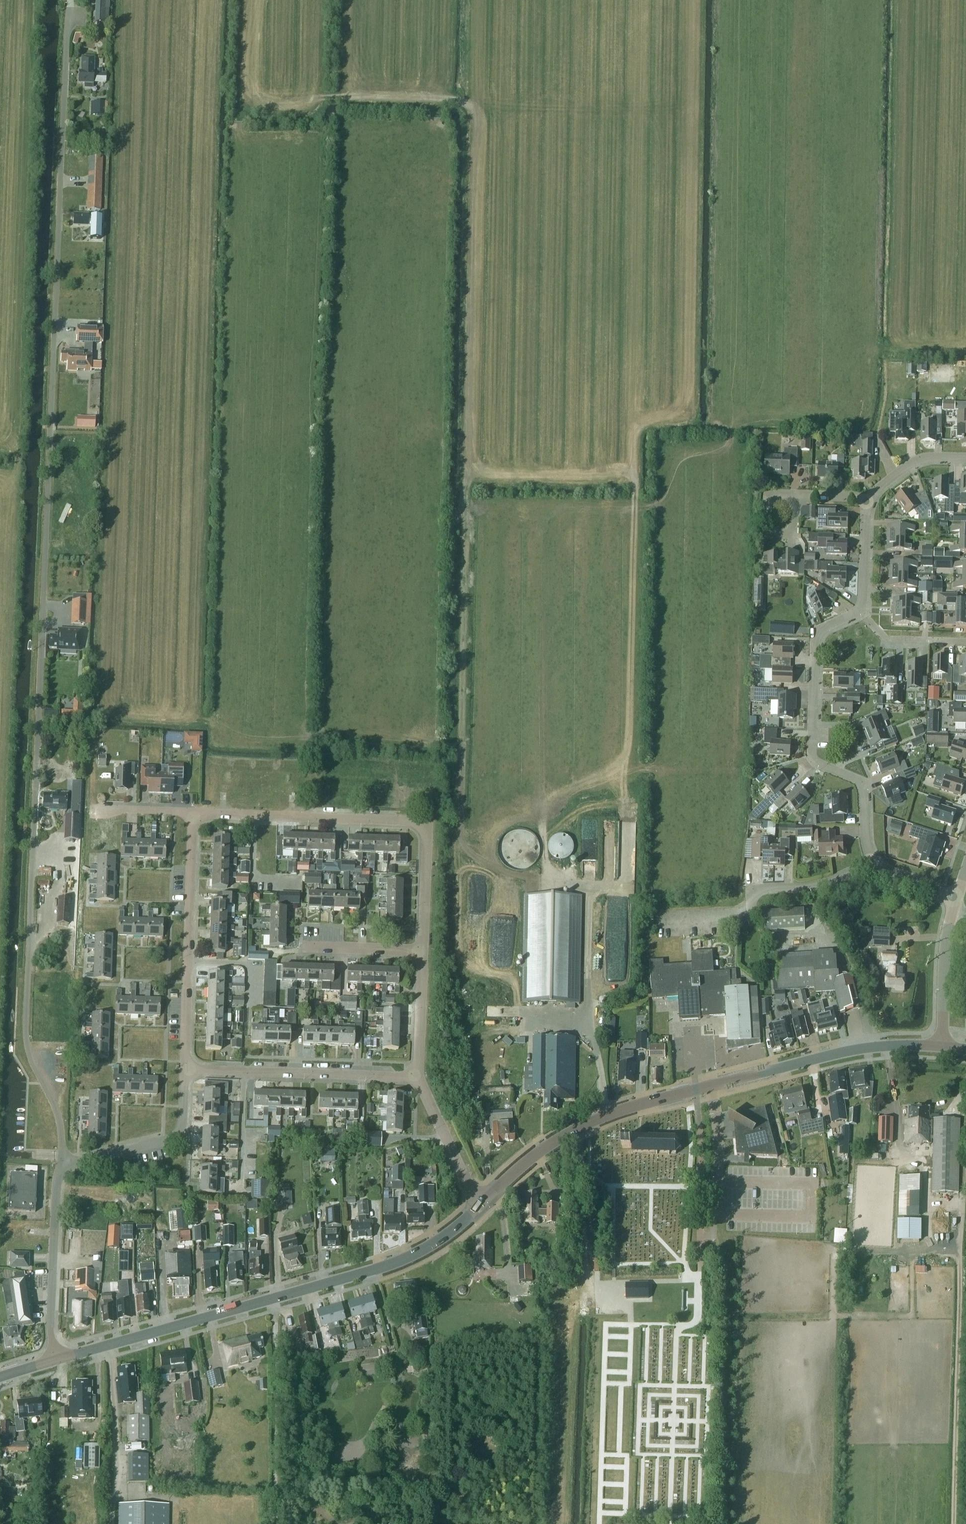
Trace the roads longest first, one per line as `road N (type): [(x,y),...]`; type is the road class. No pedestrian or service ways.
road 1 (unclassified): [(60,1166),(59,1118),(25,1031),(71,7)]
road 2 (tertiary): [(57,1359),(365,1276),(428,1251),(481,1207)]
road 3 (residential): [(422,949),(424,823),(191,810)]
road 4 (residential): [(875,864),(866,851),(861,784),(813,760),(816,644),(821,633),(864,613)]
road 5 (tertiary): [(481,1207),(538,1153),(596,1120),(710,1084)]
road 6 (track): [(960,1261),(954,1523)]
road 7 (residential): [(186,1069),(191,810)]
road 8 (tertiary): [(710,1084),(869,1048),(943,1047)]
road 9 (unclassified): [(57,1359),(51,1329),(60,1166)]
road 10 (residential): [(60,1166),(181,1133),(186,1069)]
road 11 (residential): [(418,1078),(242,1073)]
road 12 (residential): [(943,1047),(955,898)]
road 13 (residential): [(481,1207),(418,1078)]
road 14 (residential): [(748,910),(751,896),(875,864)]
road 15 (residential): [(710,1084),(719,1133),(715,1213)]
road 16 (residential): [(418,1078),(422,949)]
road 17 (residential): [(422,949),(301,947)]

